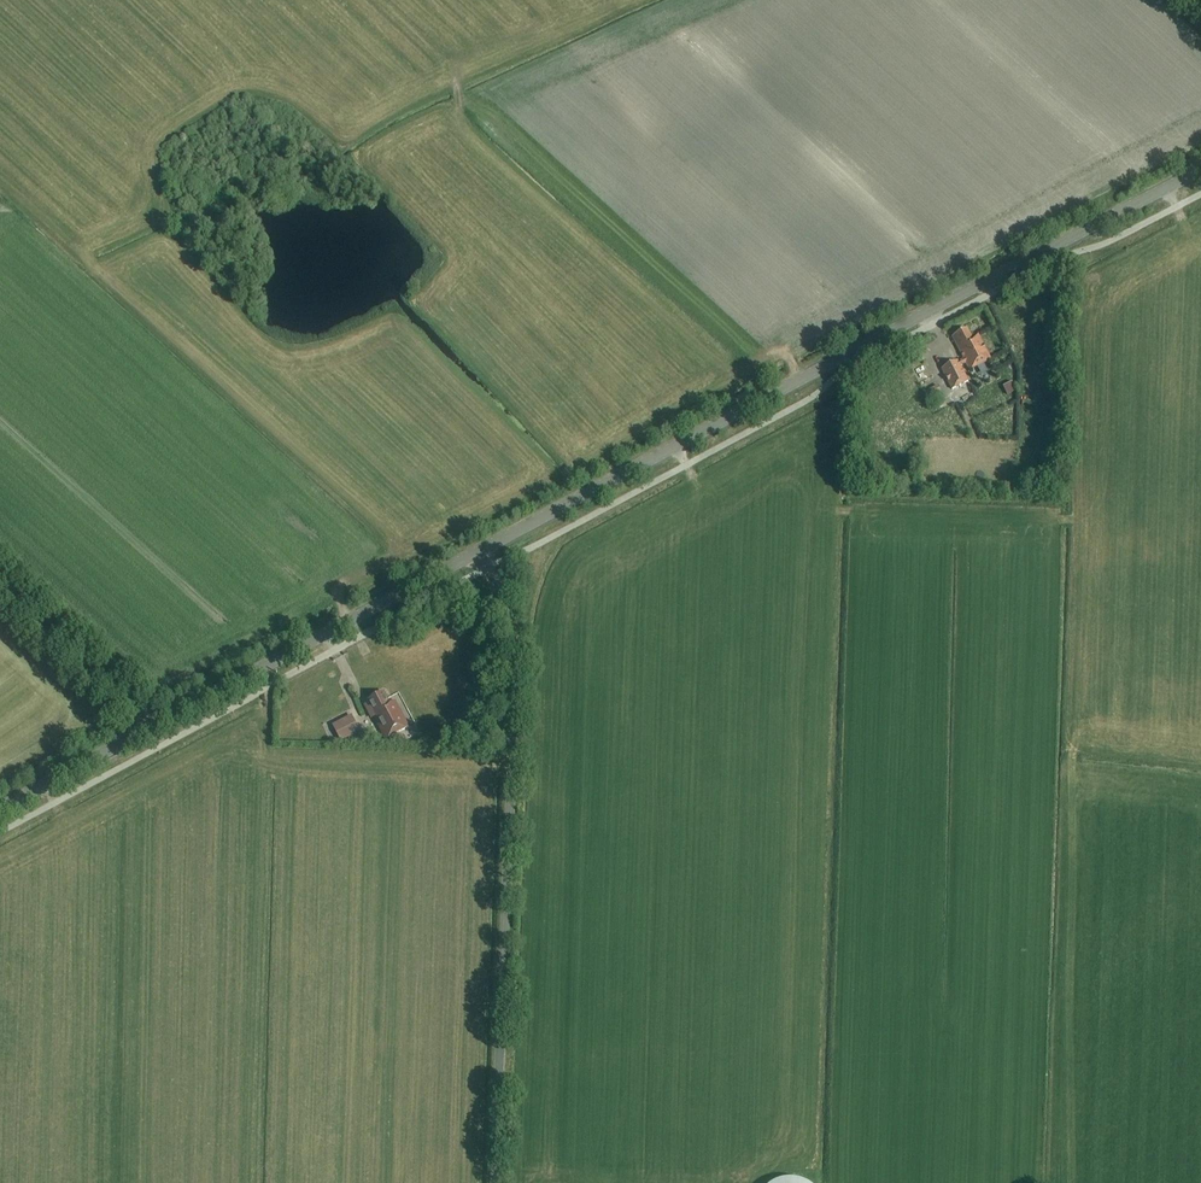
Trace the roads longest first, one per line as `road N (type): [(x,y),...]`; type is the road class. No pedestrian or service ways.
road 1 (tertiary): [(478,553),(1200,172)]
road 2 (unclassified): [(498,1182),(516,654),(505,604),(478,553)]
road 3 (tertiary): [(0,809),(478,553)]
road 4 (track): [(149,729),(147,719),(0,587)]

